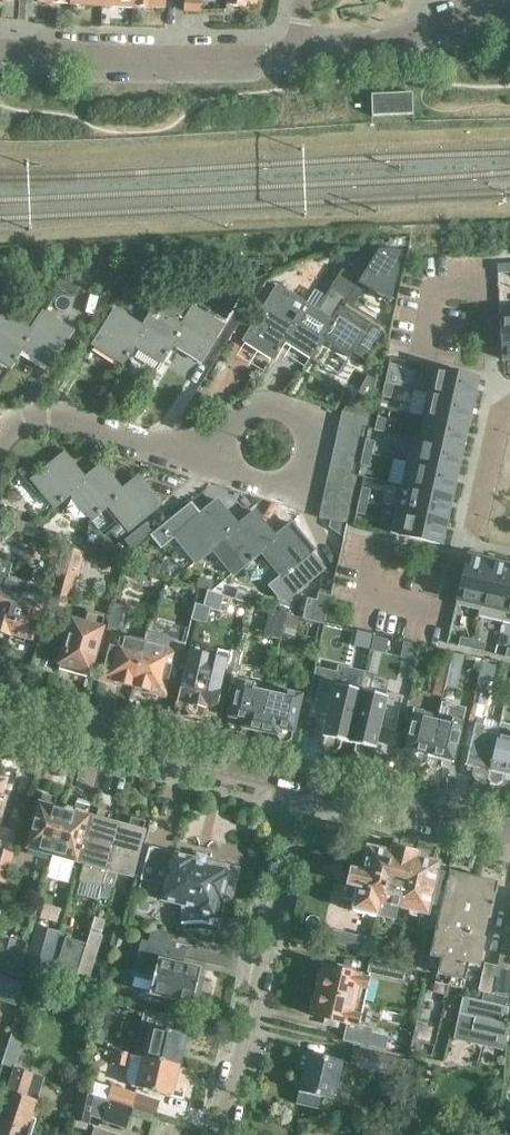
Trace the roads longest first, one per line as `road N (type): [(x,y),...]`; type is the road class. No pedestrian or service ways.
road 1 (residential): [(227,1134),(309,790)]
road 2 (residential): [(309,790),(0,714)]
road 3 (residential): [(0,53),(177,60),(294,54)]
road 4 (residential): [(0,454),(6,435),(34,418),(58,415),(163,449),(226,449)]
road 5 (residential): [(294,54),(371,45),(509,5)]
road 6 (residential): [(226,449),(248,486),(277,489),(310,466),(307,422),(297,411),(263,403)]
road 7 (residential): [(506,833),(309,790)]
road 8 (residential): [(509,402),(495,420),(469,537)]

